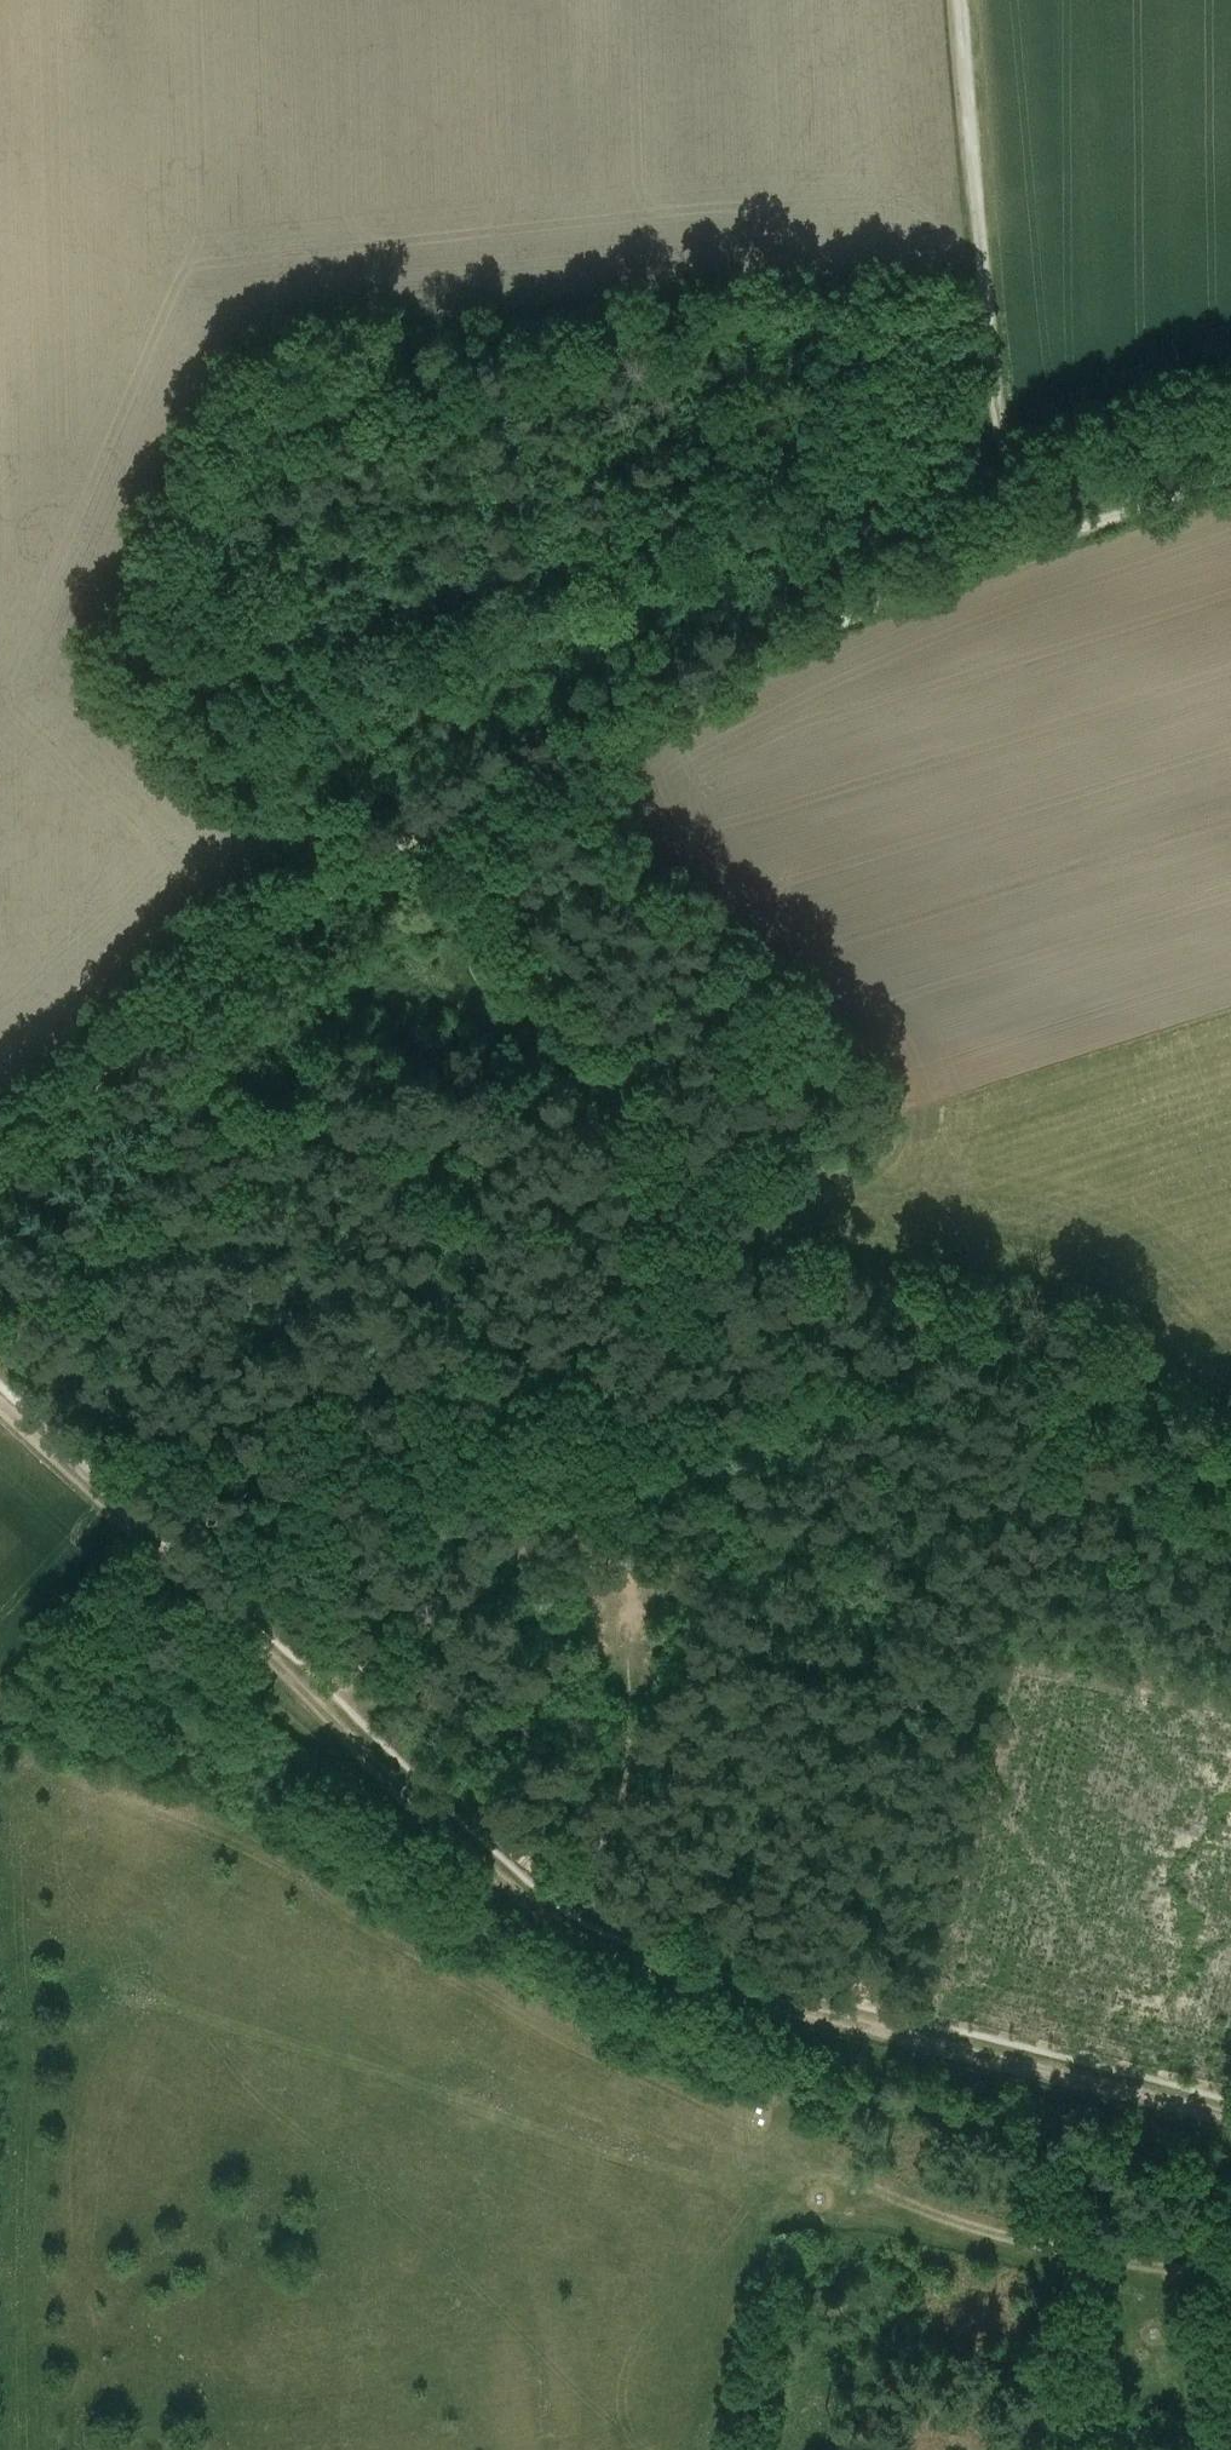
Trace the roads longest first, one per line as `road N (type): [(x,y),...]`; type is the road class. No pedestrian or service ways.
road 1 (track): [(0,1409),(511,1890),(633,1962),(796,2012),(1230,2117)]
road 2 (track): [(0,1132),(730,673),(1011,547),(1230,465)]
road 3 (track): [(1011,547),(961,0)]

